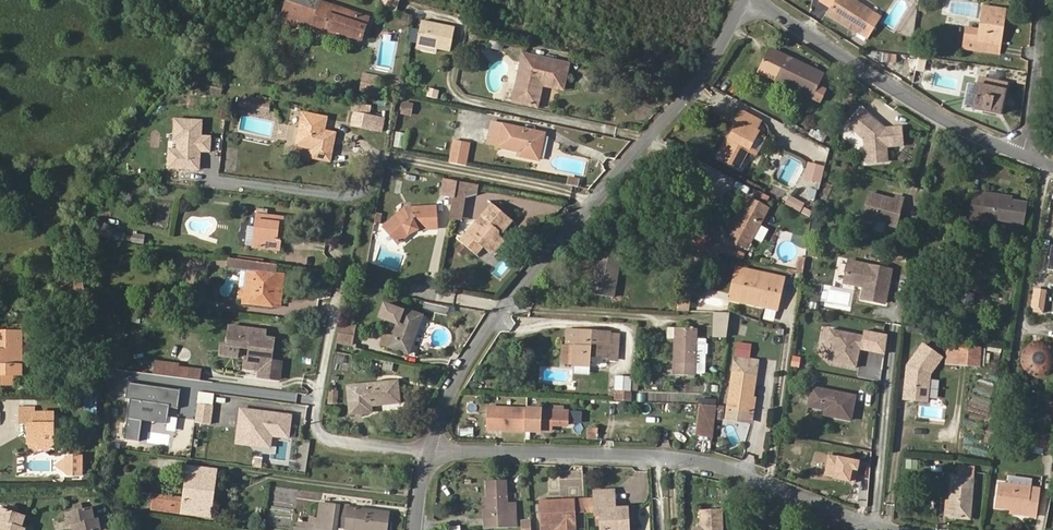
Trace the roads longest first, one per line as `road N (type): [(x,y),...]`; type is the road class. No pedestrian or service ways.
road 1 (residential): [(428,452),(461,372),(500,312),(700,79),(744,0)]
road 2 (residential): [(428,452),(700,462),(899,529)]
road 3 (residential): [(753,0),(967,131),(1027,158)]
road 4 (residential): [(1027,158),(1043,0)]

